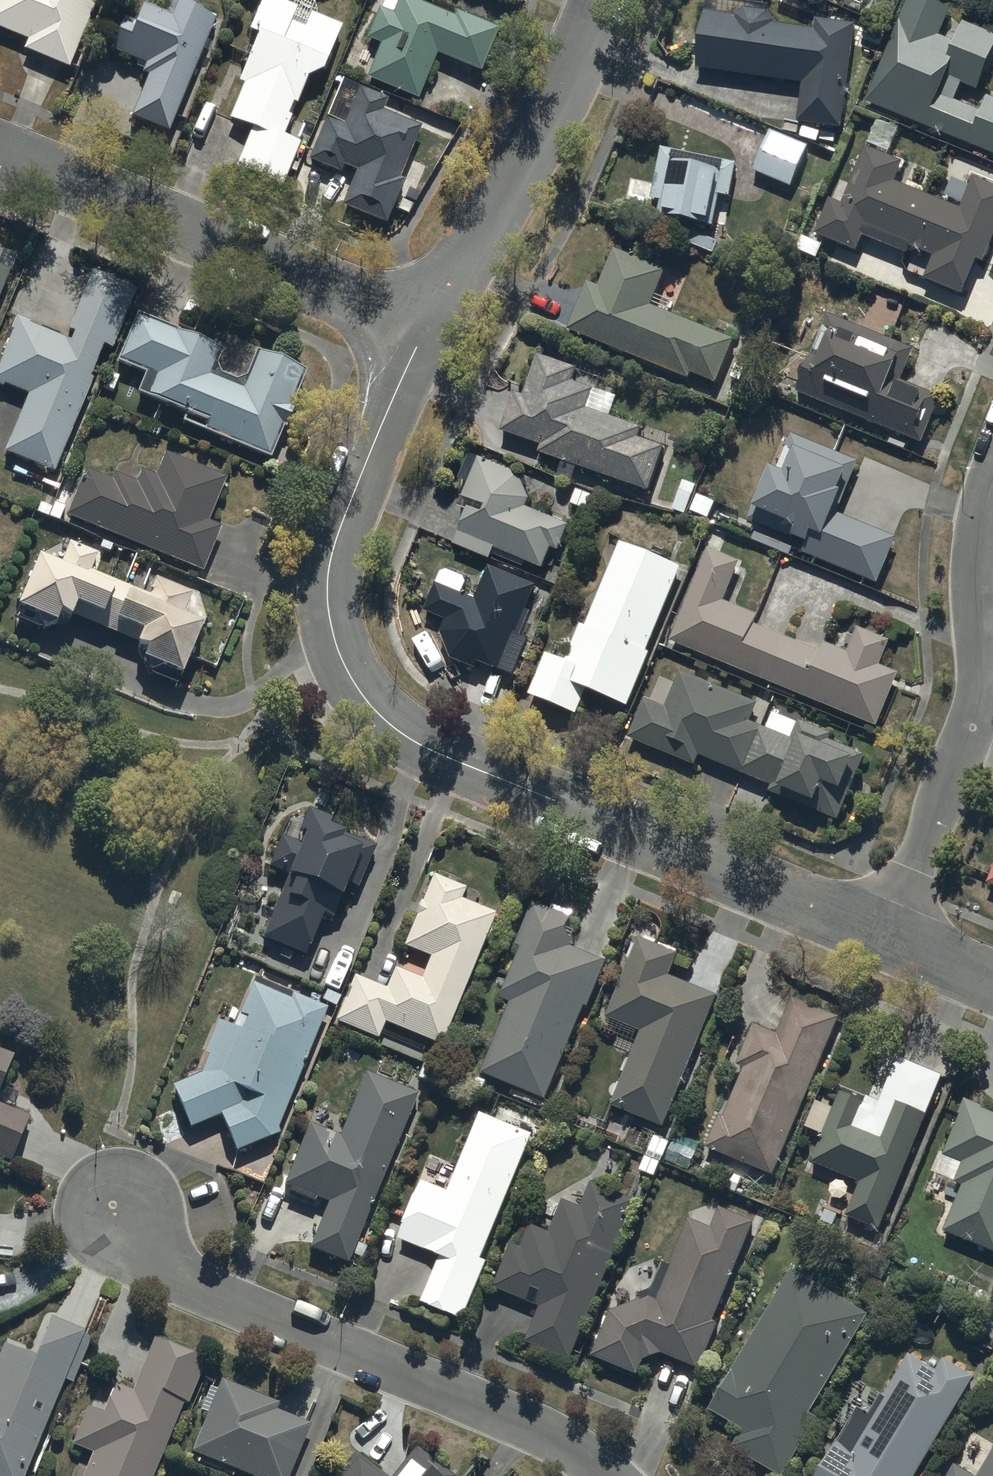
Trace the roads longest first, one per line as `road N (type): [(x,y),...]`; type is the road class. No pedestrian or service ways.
road 1 (residential): [(886,936),(438,757),(382,718),(349,681),(328,615),(333,560),(428,329)]
road 2 (residential): [(609,1475),(527,1425),(185,1281),(111,1195)]
road 3 (residential): [(886,936),(974,726),(983,662),(976,552),(992,480)]
road 4 (residential): [(0,152),(428,329)]
road 5 (residential): [(428,329),(493,218),(599,0)]

